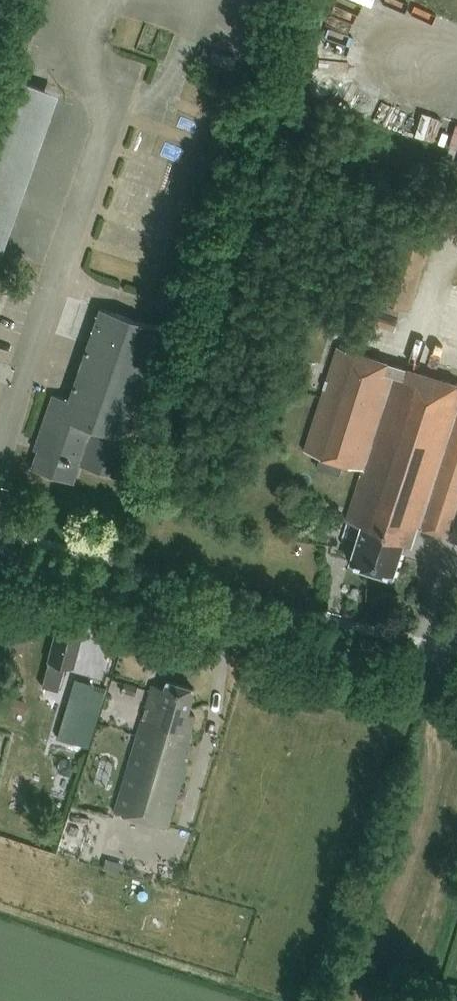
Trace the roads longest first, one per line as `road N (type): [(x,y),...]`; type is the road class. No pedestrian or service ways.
road 1 (secondary): [(456,679),(0,564)]

